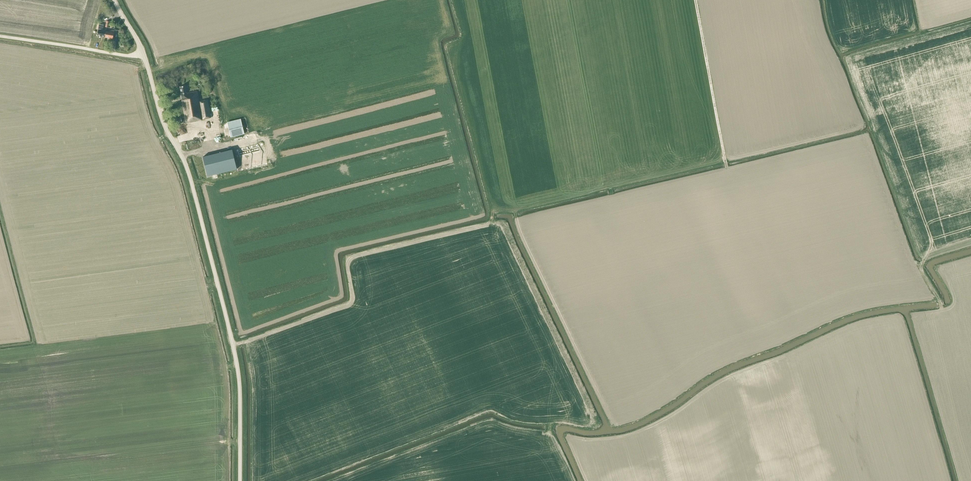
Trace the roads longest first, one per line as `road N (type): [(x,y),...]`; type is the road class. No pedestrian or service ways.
road 1 (unclassified): [(240,480),(233,344),(191,178),(161,119),(143,53)]
road 2 (unclassified): [(143,53),(0,36)]

